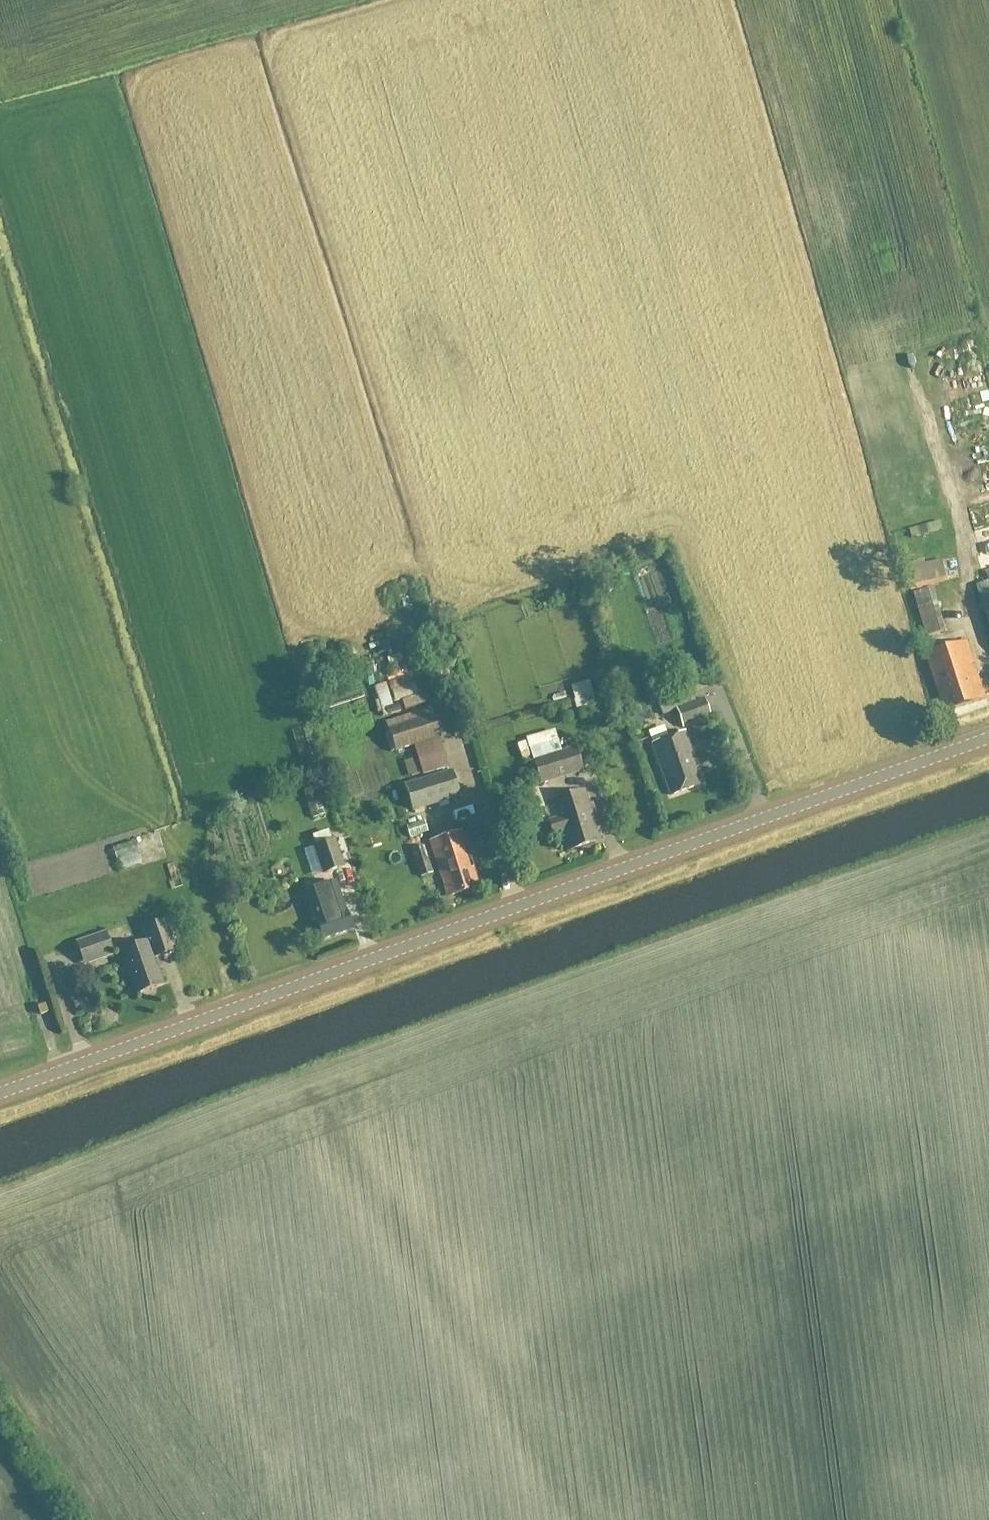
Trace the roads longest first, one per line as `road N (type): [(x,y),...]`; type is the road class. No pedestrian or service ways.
road 1 (unclassified): [(0,1097),(988,741)]

